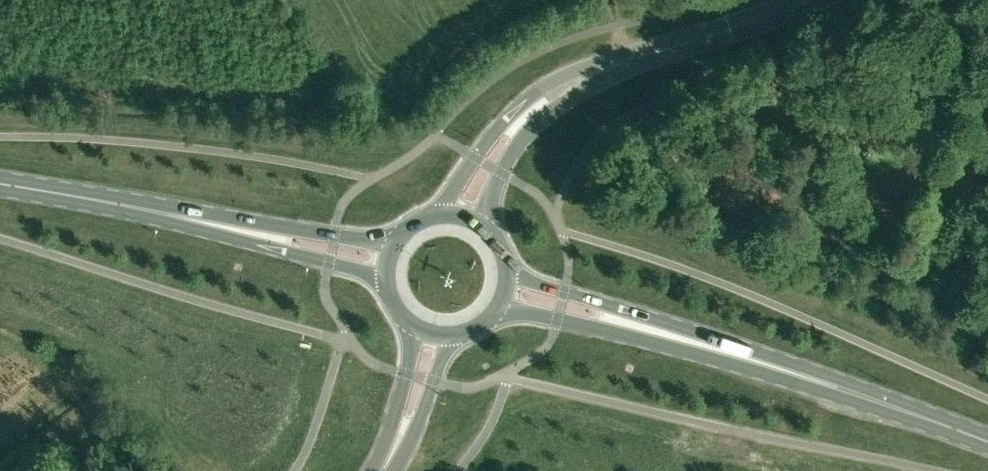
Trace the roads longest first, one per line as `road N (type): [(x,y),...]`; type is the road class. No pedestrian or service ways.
road 1 (primary): [(987,446),(736,355),(503,294)]
road 2 (secondary): [(459,216),(489,165),(551,97),(789,0)]
road 3 (primary): [(385,262),(0,184)]
road 4 (secondary): [(415,329),(370,470)]
road 5 (secondary): [(393,470),(417,432),(451,336)]

